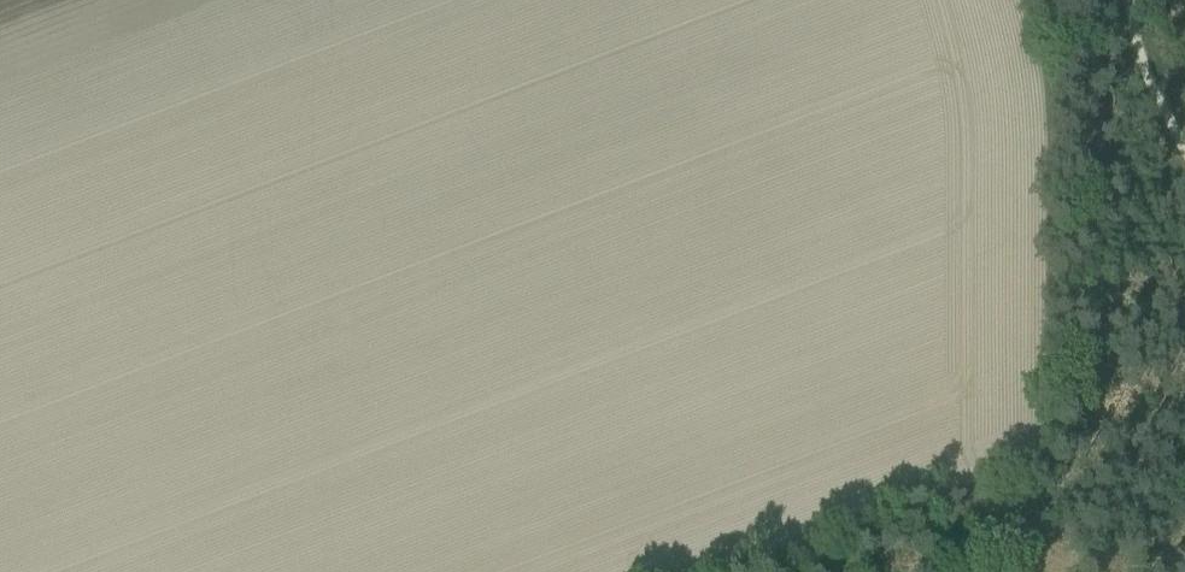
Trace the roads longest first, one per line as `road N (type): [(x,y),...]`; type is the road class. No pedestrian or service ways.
road 1 (track): [(1136,0),(1130,25),(1184,147)]

